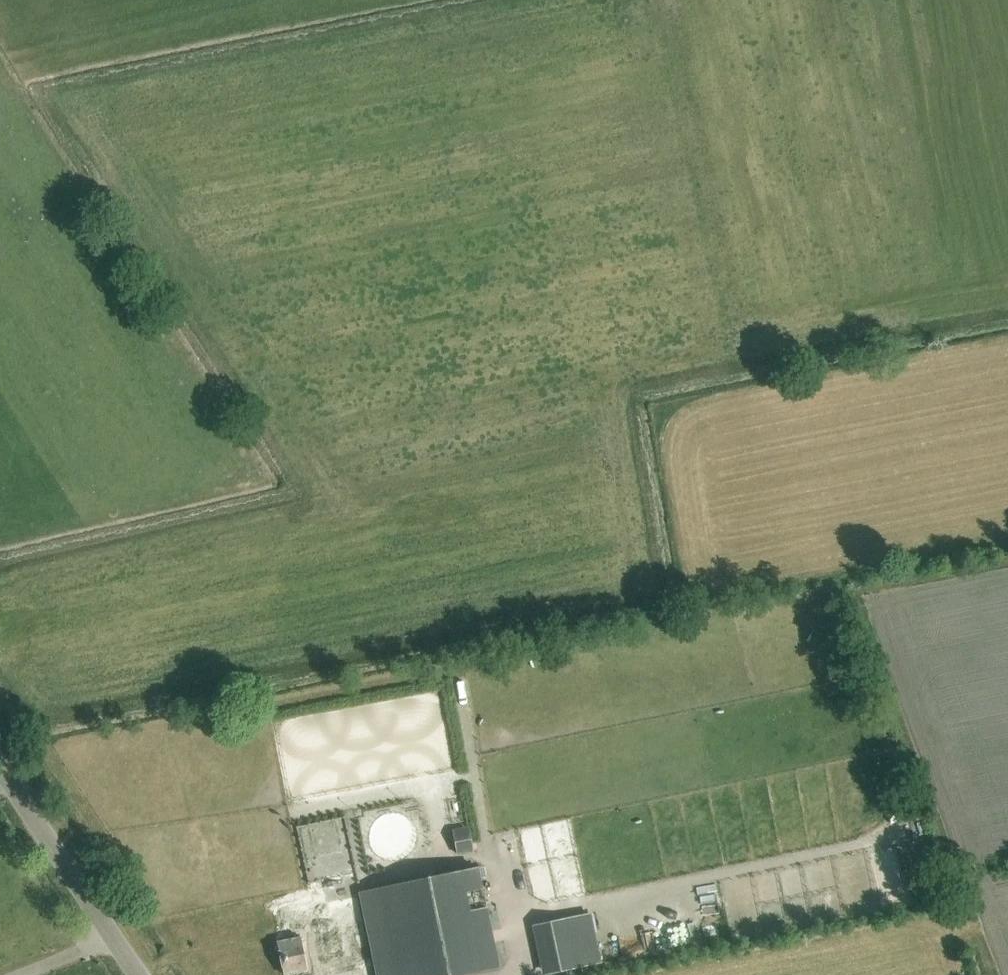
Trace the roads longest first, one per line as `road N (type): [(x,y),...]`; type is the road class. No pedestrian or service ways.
road 1 (tertiary): [(139,974),(0,761)]

